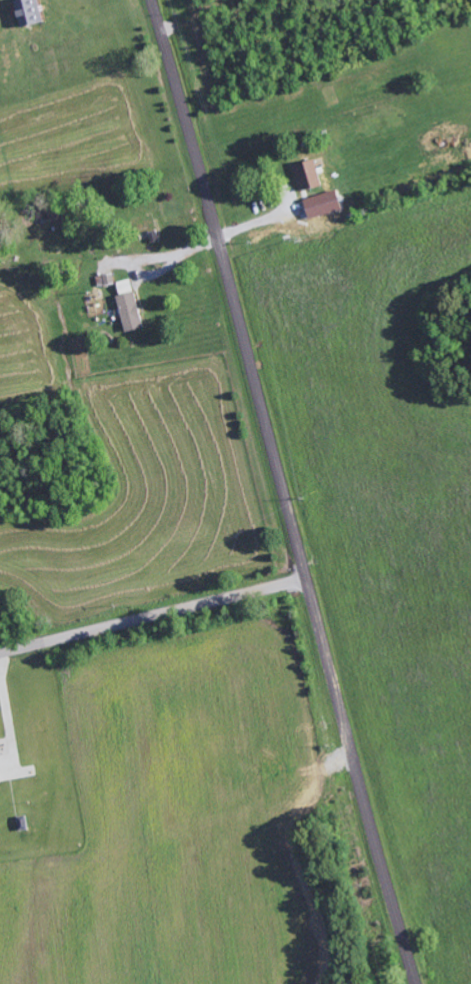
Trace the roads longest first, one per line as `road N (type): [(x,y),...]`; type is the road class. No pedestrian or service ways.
road 1 (residential): [(417,983),(153,0)]
road 2 (residential): [(307,578),(0,654)]

